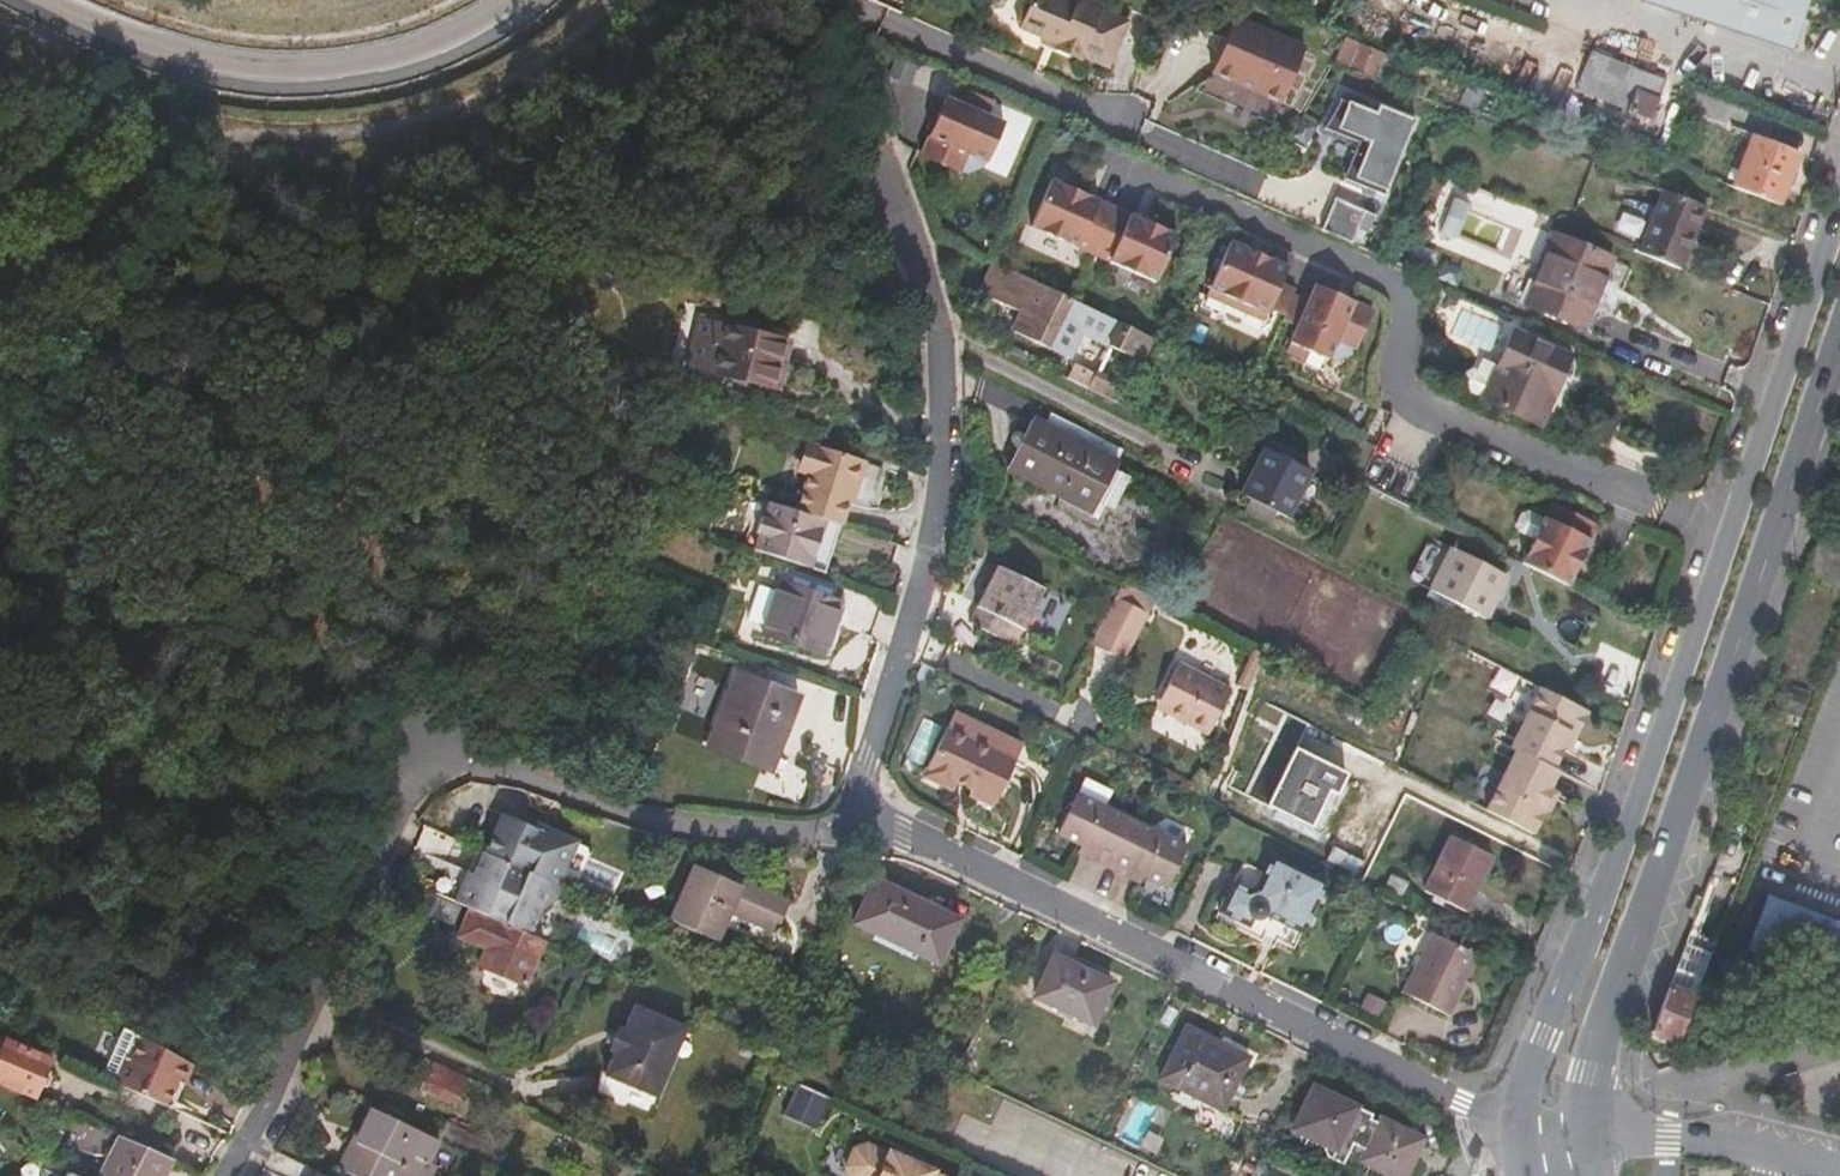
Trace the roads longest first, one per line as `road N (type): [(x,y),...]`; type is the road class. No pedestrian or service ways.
road 1 (residential): [(1519,1119),(1462,1104),(903,834),(843,828),(923,574),(943,409),(932,290),(835,6)]
road 2 (secondary): [(1582,1127),(1588,1073),(1617,983),(1839,335)]
road 3 (residential): [(1727,535),(1408,401),(1396,376),(1407,310),(1392,280),(1119,164)]
road 4 (secondary): [(1727,535),(1519,1119)]
road 5 (track): [(619,0),(493,93),(407,125),(312,137),(219,133),(180,140),(152,157)]
road 6 (trunk): [(52,0),(191,55),(281,69),(380,60),(463,30),(507,0)]
road 7 (unclassified): [(426,745),(320,995),(226,1175)]
road 8 (secondary): [(1839,194),(1727,535)]
road 9 (unclassified): [(1839,1174),(1774,1153),(1582,1127)]
road 10 (track): [(152,157),(0,296)]

